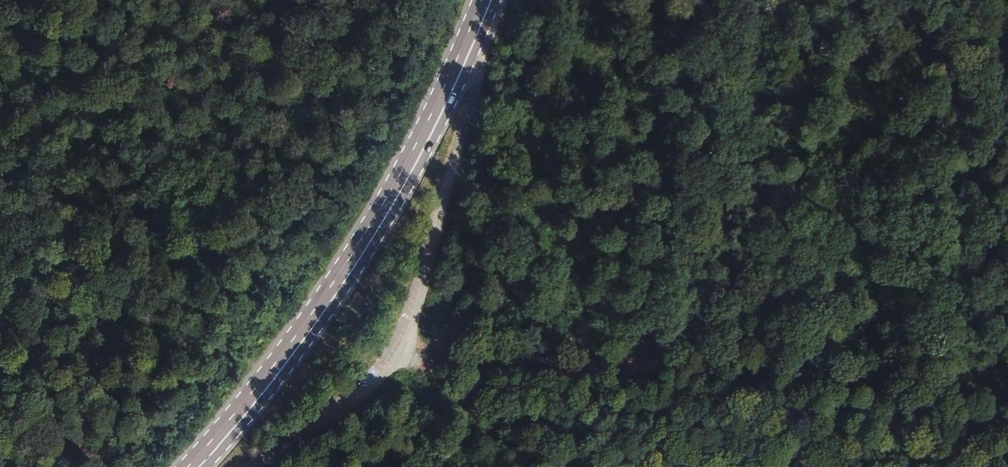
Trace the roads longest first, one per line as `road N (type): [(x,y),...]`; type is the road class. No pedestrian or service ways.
road 1 (track): [(443,346),(536,289),(697,145),(913,0)]
road 2 (track): [(443,346),(537,368),(1007,380)]
road 3 (primary): [(194,466),(292,347),(387,206),(486,0)]
road 4 (track): [(0,341),(470,354)]

